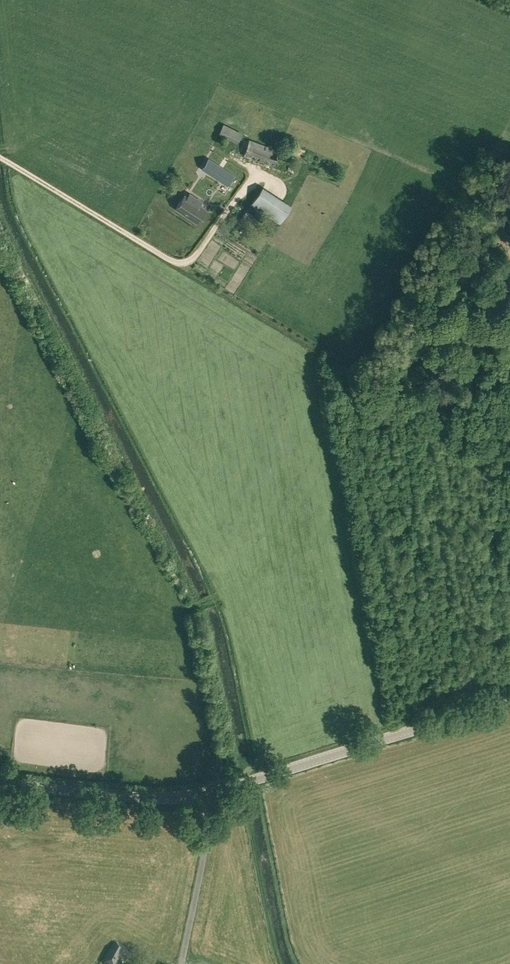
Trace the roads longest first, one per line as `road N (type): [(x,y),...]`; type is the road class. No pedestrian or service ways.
road 1 (tertiary): [(0,784),(174,797),(244,785),(509,701)]
road 2 (track): [(509,469),(178,265)]
road 3 (track): [(182,963),(208,791)]

